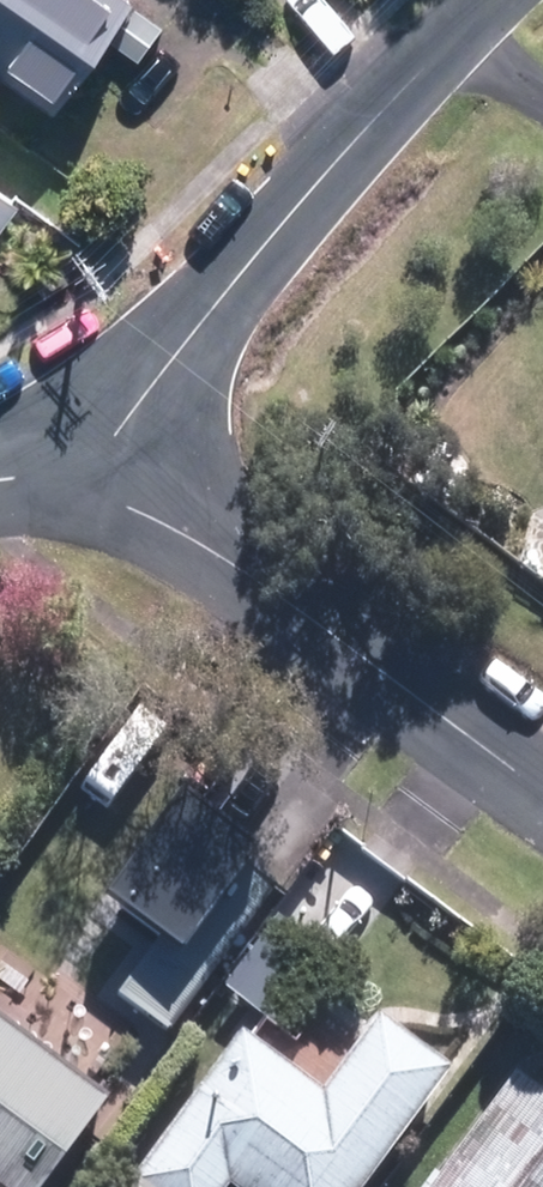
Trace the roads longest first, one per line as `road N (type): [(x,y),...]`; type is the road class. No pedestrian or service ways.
road 1 (residential): [(508,0),(212,297),(81,479)]
road 2 (residential): [(81,479),(179,536),(542,798)]

